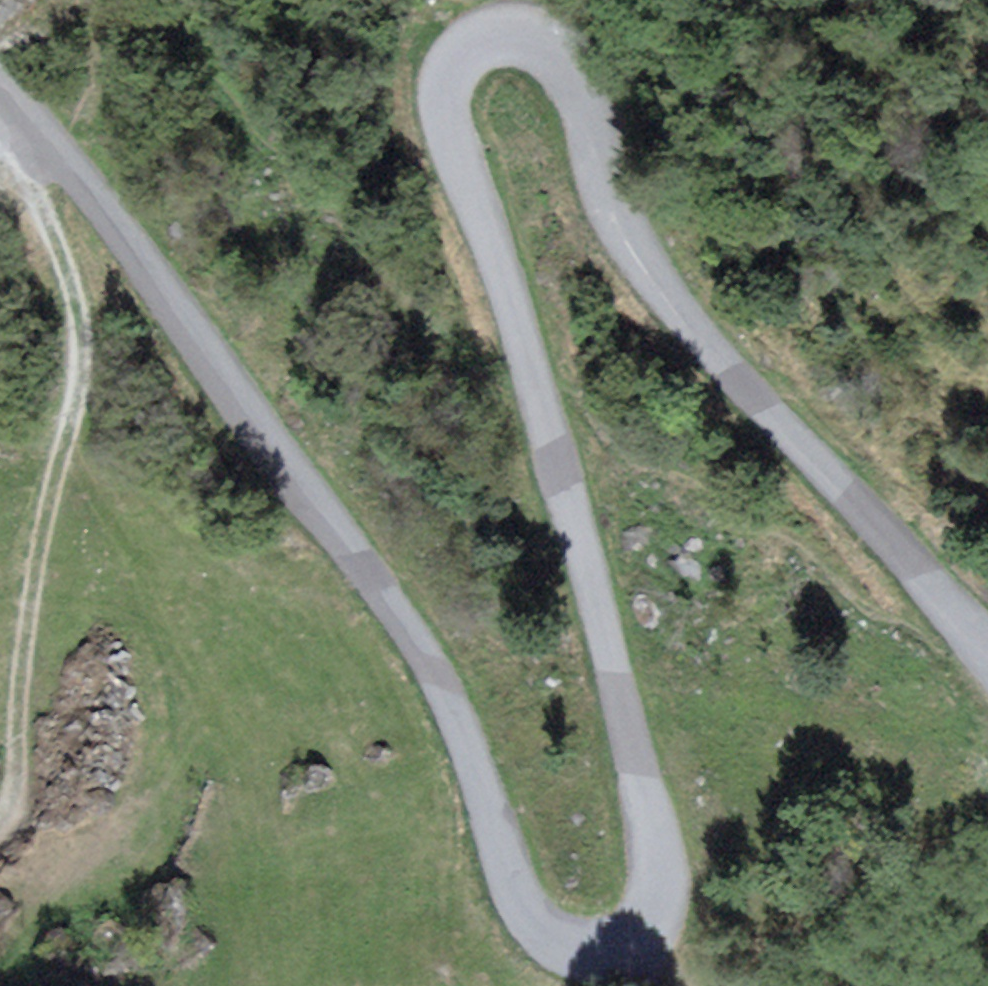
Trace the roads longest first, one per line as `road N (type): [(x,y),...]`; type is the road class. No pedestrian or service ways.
road 1 (tertiary): [(987,661),(666,293),(624,225),(562,60),(532,33),(469,64),(453,95),(455,153),(510,290),(666,857),(656,913),(629,948),(586,960),(537,940),(504,863),(452,694),(151,256),(0,71)]
road 2 (track): [(57,138),(36,166),(37,202),(84,315),(21,793),(0,843)]

